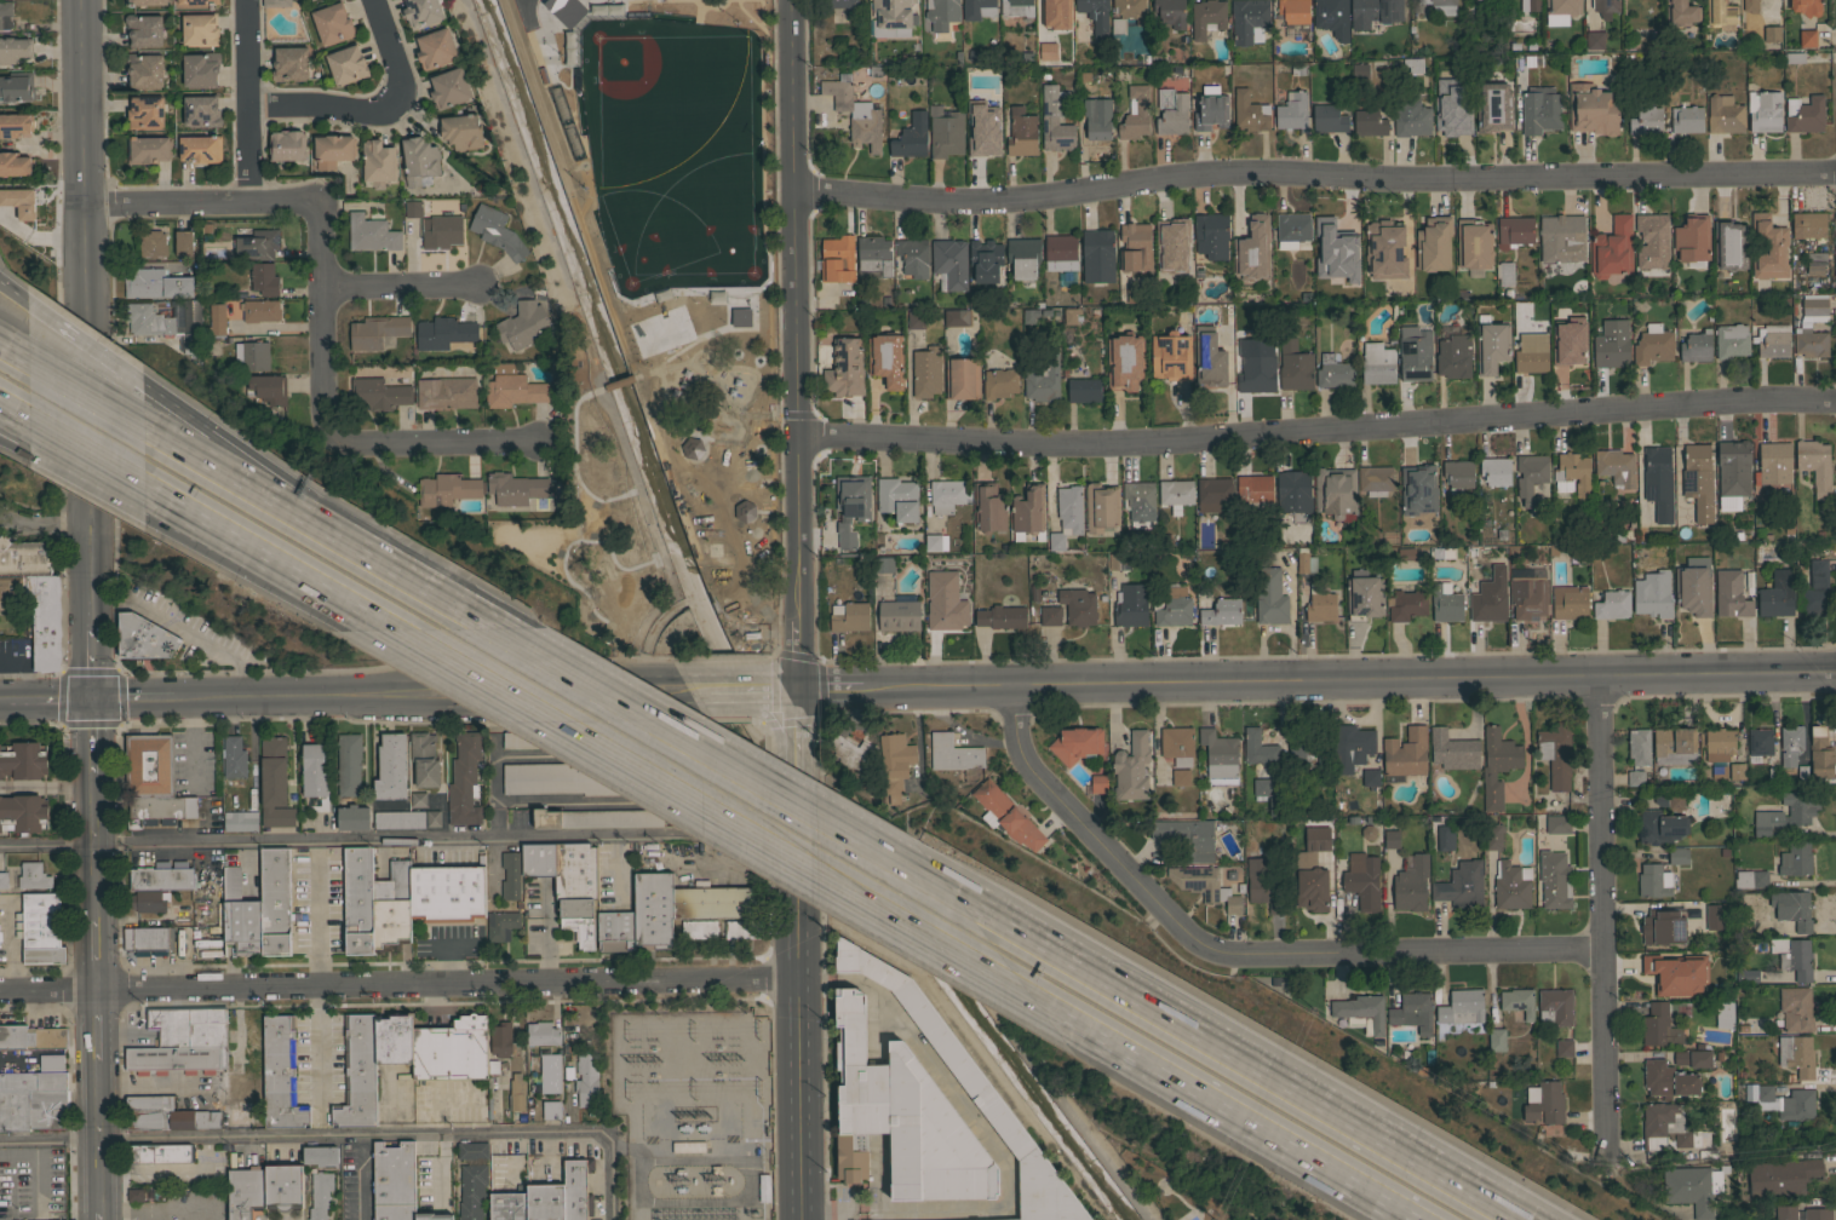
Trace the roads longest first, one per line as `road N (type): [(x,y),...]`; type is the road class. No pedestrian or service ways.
road 1 (tertiary): [(799,1219),(789,0)]
road 2 (residential): [(796,433),(1118,442),(1751,397),(1835,399)]
road 3 (residential): [(797,192),(989,202),(1211,172),(1431,180),(1835,171)]
road 4 (tertiary): [(874,684),(1835,671)]
road 5 (residential): [(0,991),(796,976)]
road 6 (residential): [(1012,683),(1021,758),(1201,950),(1227,959),(1601,950)]
road 7 (motorway): [(1526,1219),(897,861)]
road 8 (motorway): [(384,628),(971,962)]
road 9 (tertiary): [(168,695),(688,687)]
road 10 (motorway): [(971,962),(1420,1219)]
road 11 (residential): [(1597,677),(1607,1163)]
road 12 (motorway): [(897,861),(494,628)]
road 13 (motorway): [(0,402),(384,628)]
road 14 (motorway): [(0,445),(352,608)]
road 15 (motorway): [(297,511),(0,347)]
road 16 (tertiary): [(87,334),(84,0)]
road 17 (tertiary): [(96,990),(88,697)]
road 18 (residential): [(247,109),(392,104),(402,85),(376,0)]
road 19 (motorway): [(210,432),(0,287)]
road 20 (residential): [(319,203),(87,205)]
road 21 (residential): [(322,433),(319,203)]
road 22 (motorway): [(494,628),(297,511)]
road 23 (tertiary): [(98,1219),(96,990)]
road 24 (residential): [(537,442),(339,444),(322,433)]
road 25 (residential): [(248,203),(245,0)]
road 26 (tertiary): [(88,697),(91,511)]
road 27 (residential): [(480,284),(320,284)]

